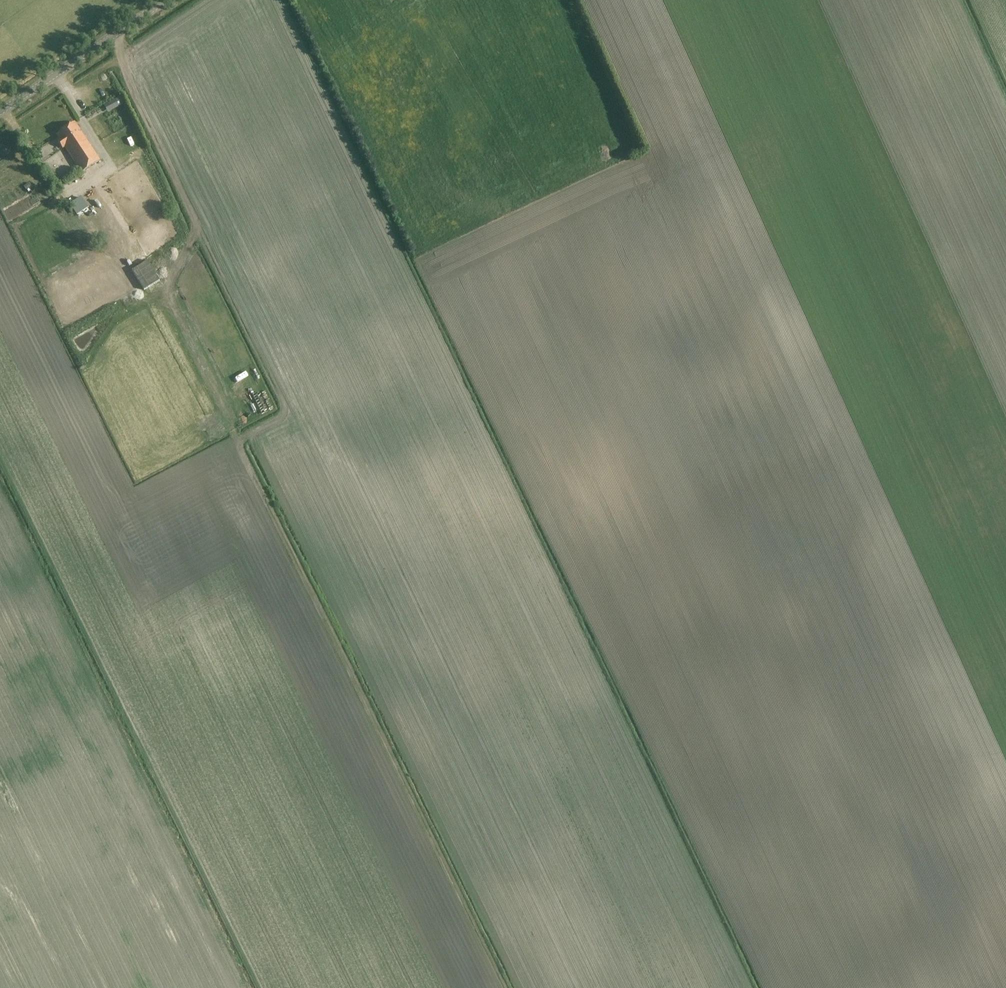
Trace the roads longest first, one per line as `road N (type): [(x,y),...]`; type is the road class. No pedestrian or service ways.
road 1 (track): [(117,189),(505,987)]
road 2 (tertiary): [(0,117),(176,0)]

